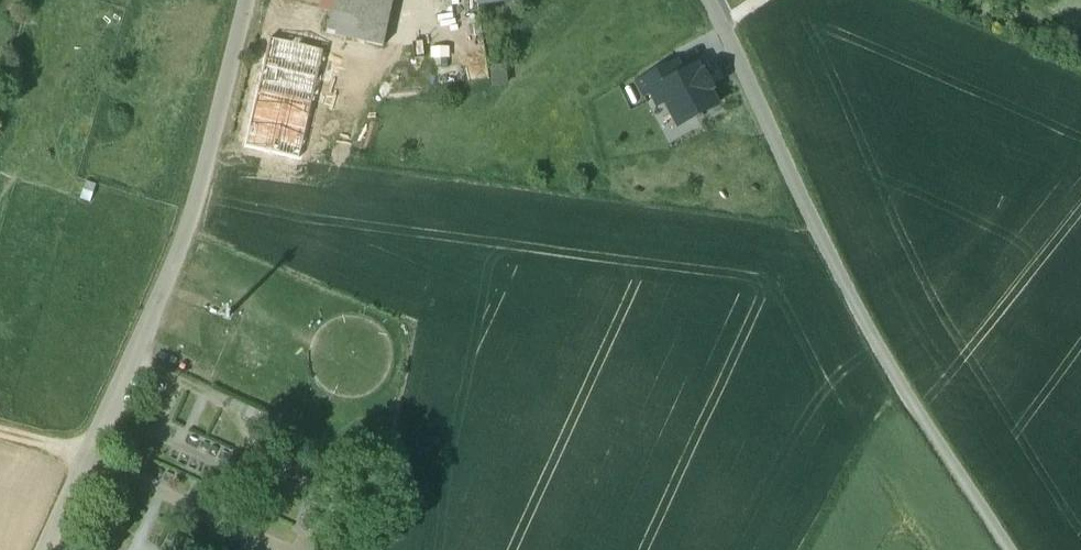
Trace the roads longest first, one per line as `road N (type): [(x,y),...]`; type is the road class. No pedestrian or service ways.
road 1 (unclassified): [(1010,549),(897,378),(809,206)]
road 2 (track): [(170,268),(44,549)]
road 3 (residential): [(809,206),(707,0)]
road 4 (track): [(897,378),(802,549)]
road 5 (residential): [(242,0),(210,139)]
road 6 (unclassified): [(210,139),(170,268)]

